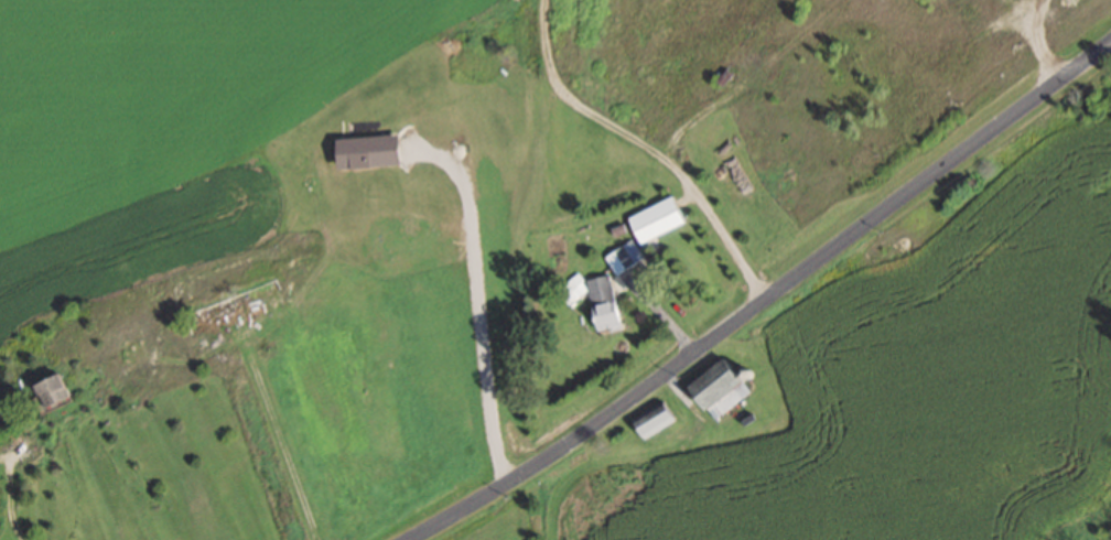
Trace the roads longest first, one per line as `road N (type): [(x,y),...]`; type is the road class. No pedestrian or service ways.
road 1 (residential): [(1110,38),(646,389),(409,539)]

